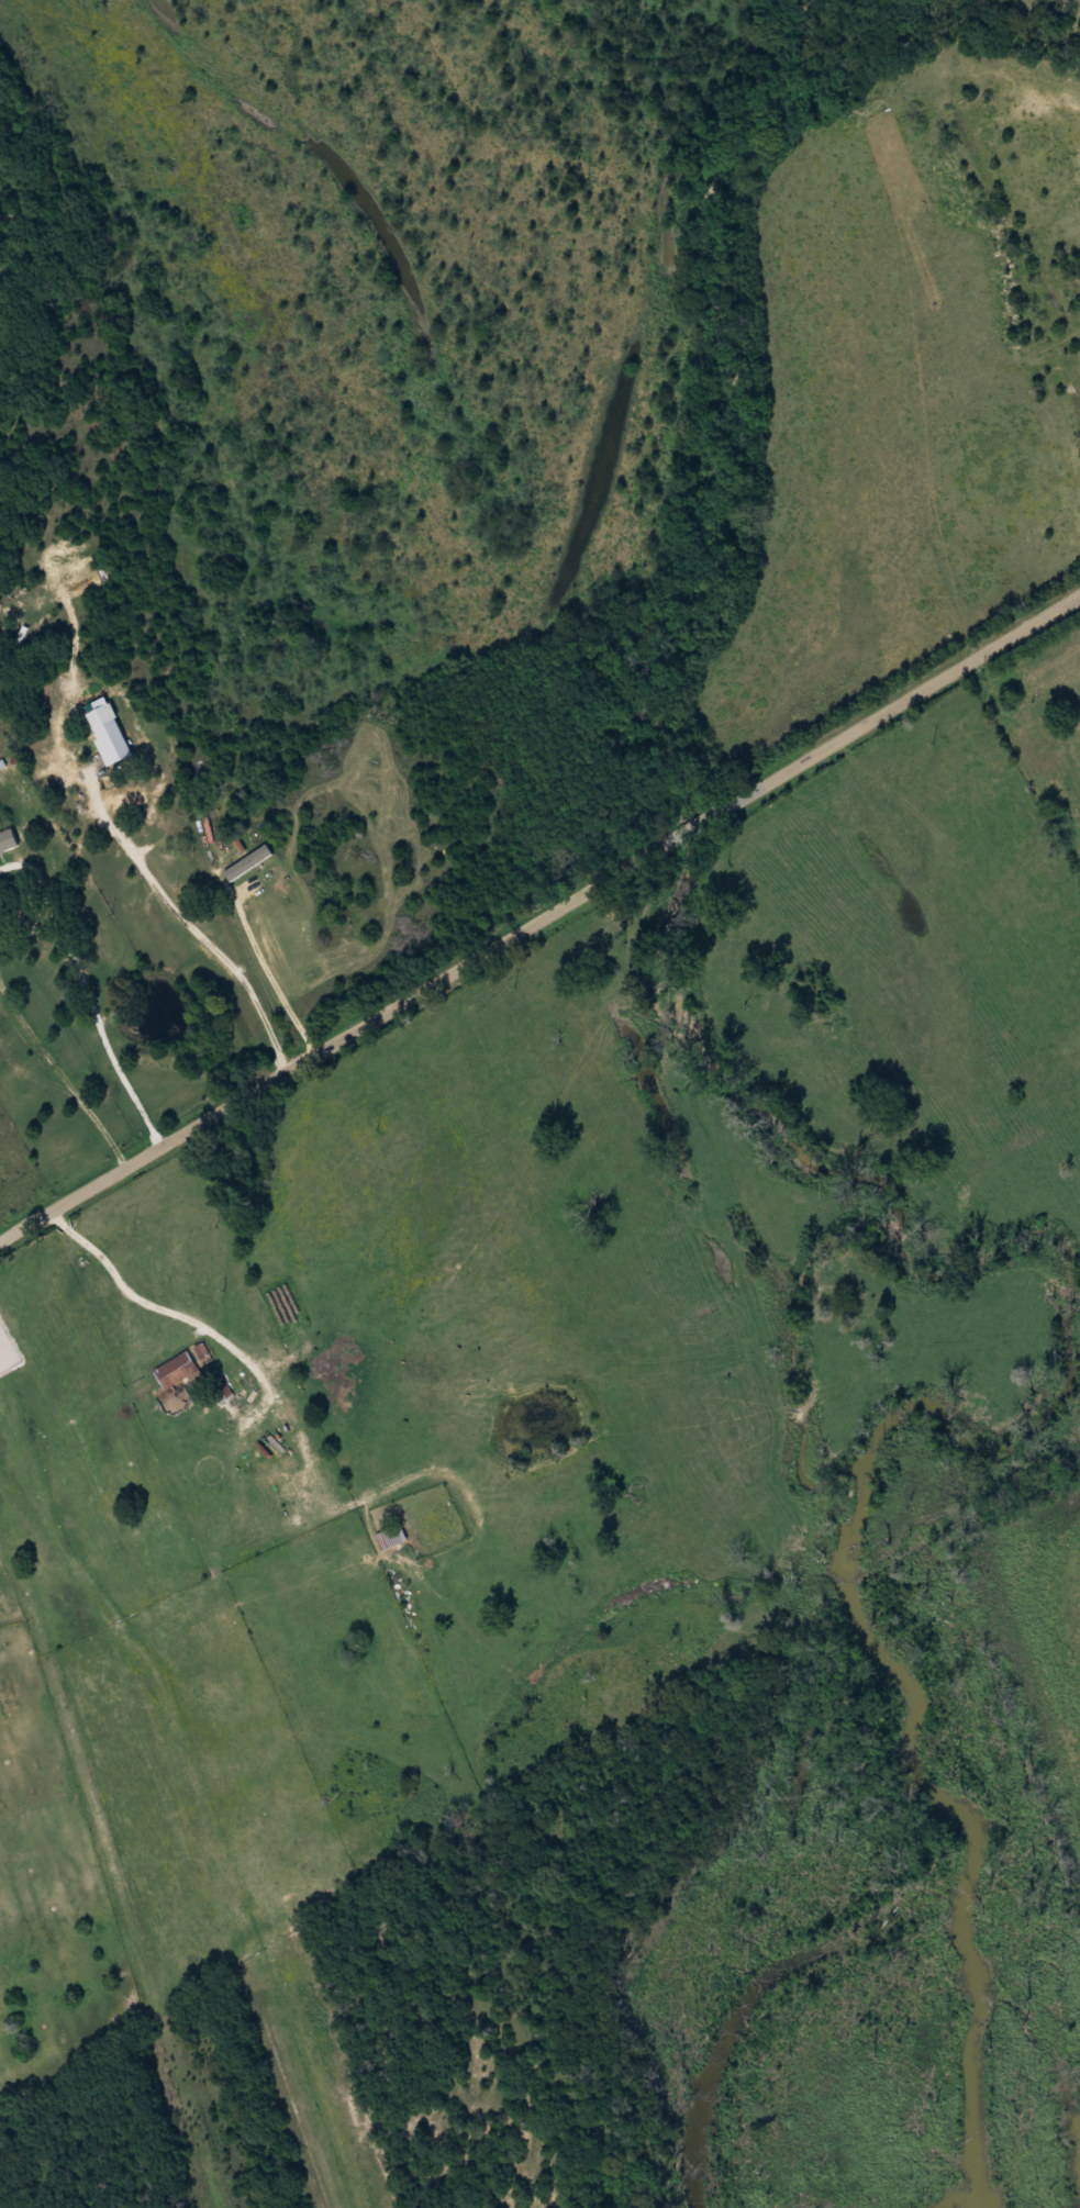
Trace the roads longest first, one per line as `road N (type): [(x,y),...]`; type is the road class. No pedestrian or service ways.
road 1 (residential): [(0,1247),(1079,597)]

